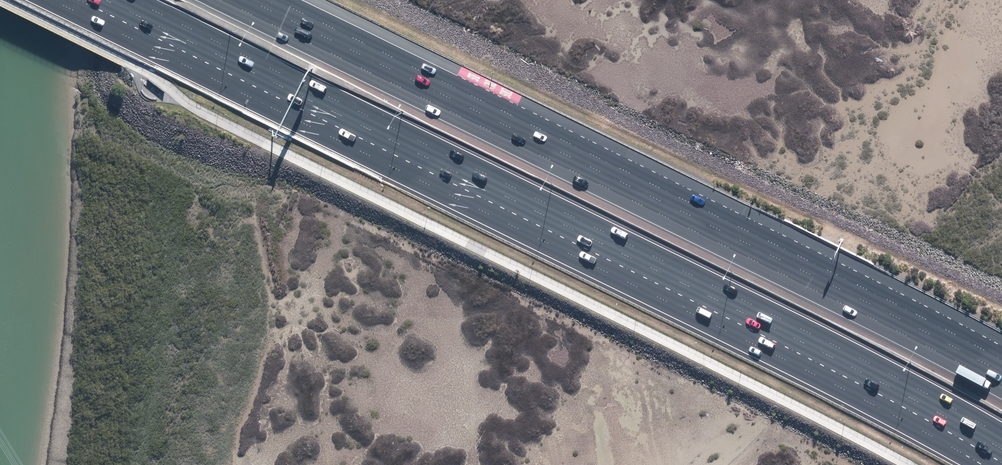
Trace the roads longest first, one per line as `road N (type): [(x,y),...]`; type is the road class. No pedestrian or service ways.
road 1 (motorway): [(1001,451),(100,0)]
road 2 (motorway): [(249,0),(1001,373)]

